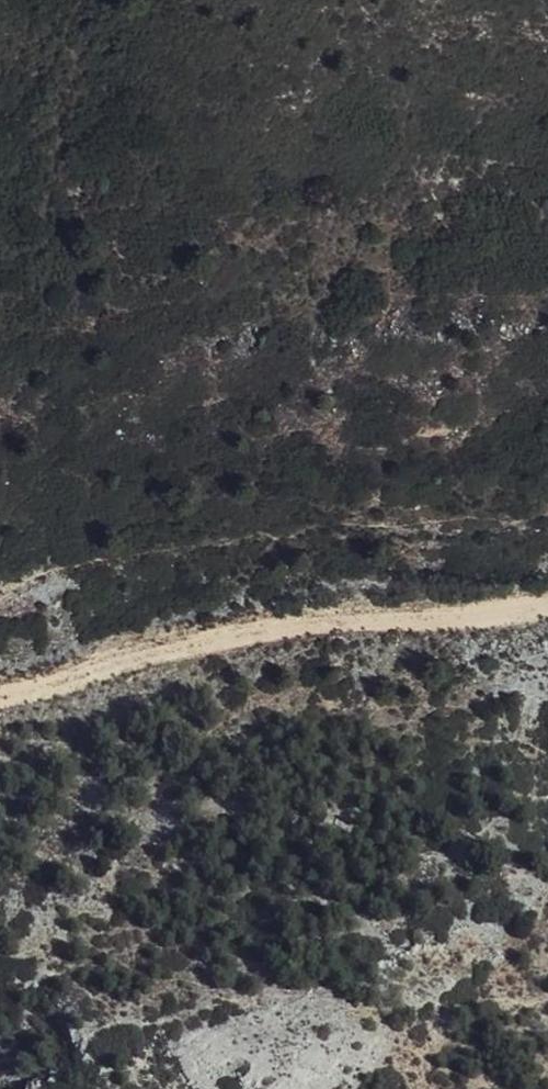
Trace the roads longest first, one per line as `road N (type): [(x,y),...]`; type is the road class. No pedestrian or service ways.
road 1 (track): [(0,700),(170,651),(273,632),(345,625),(437,630),(547,616)]

